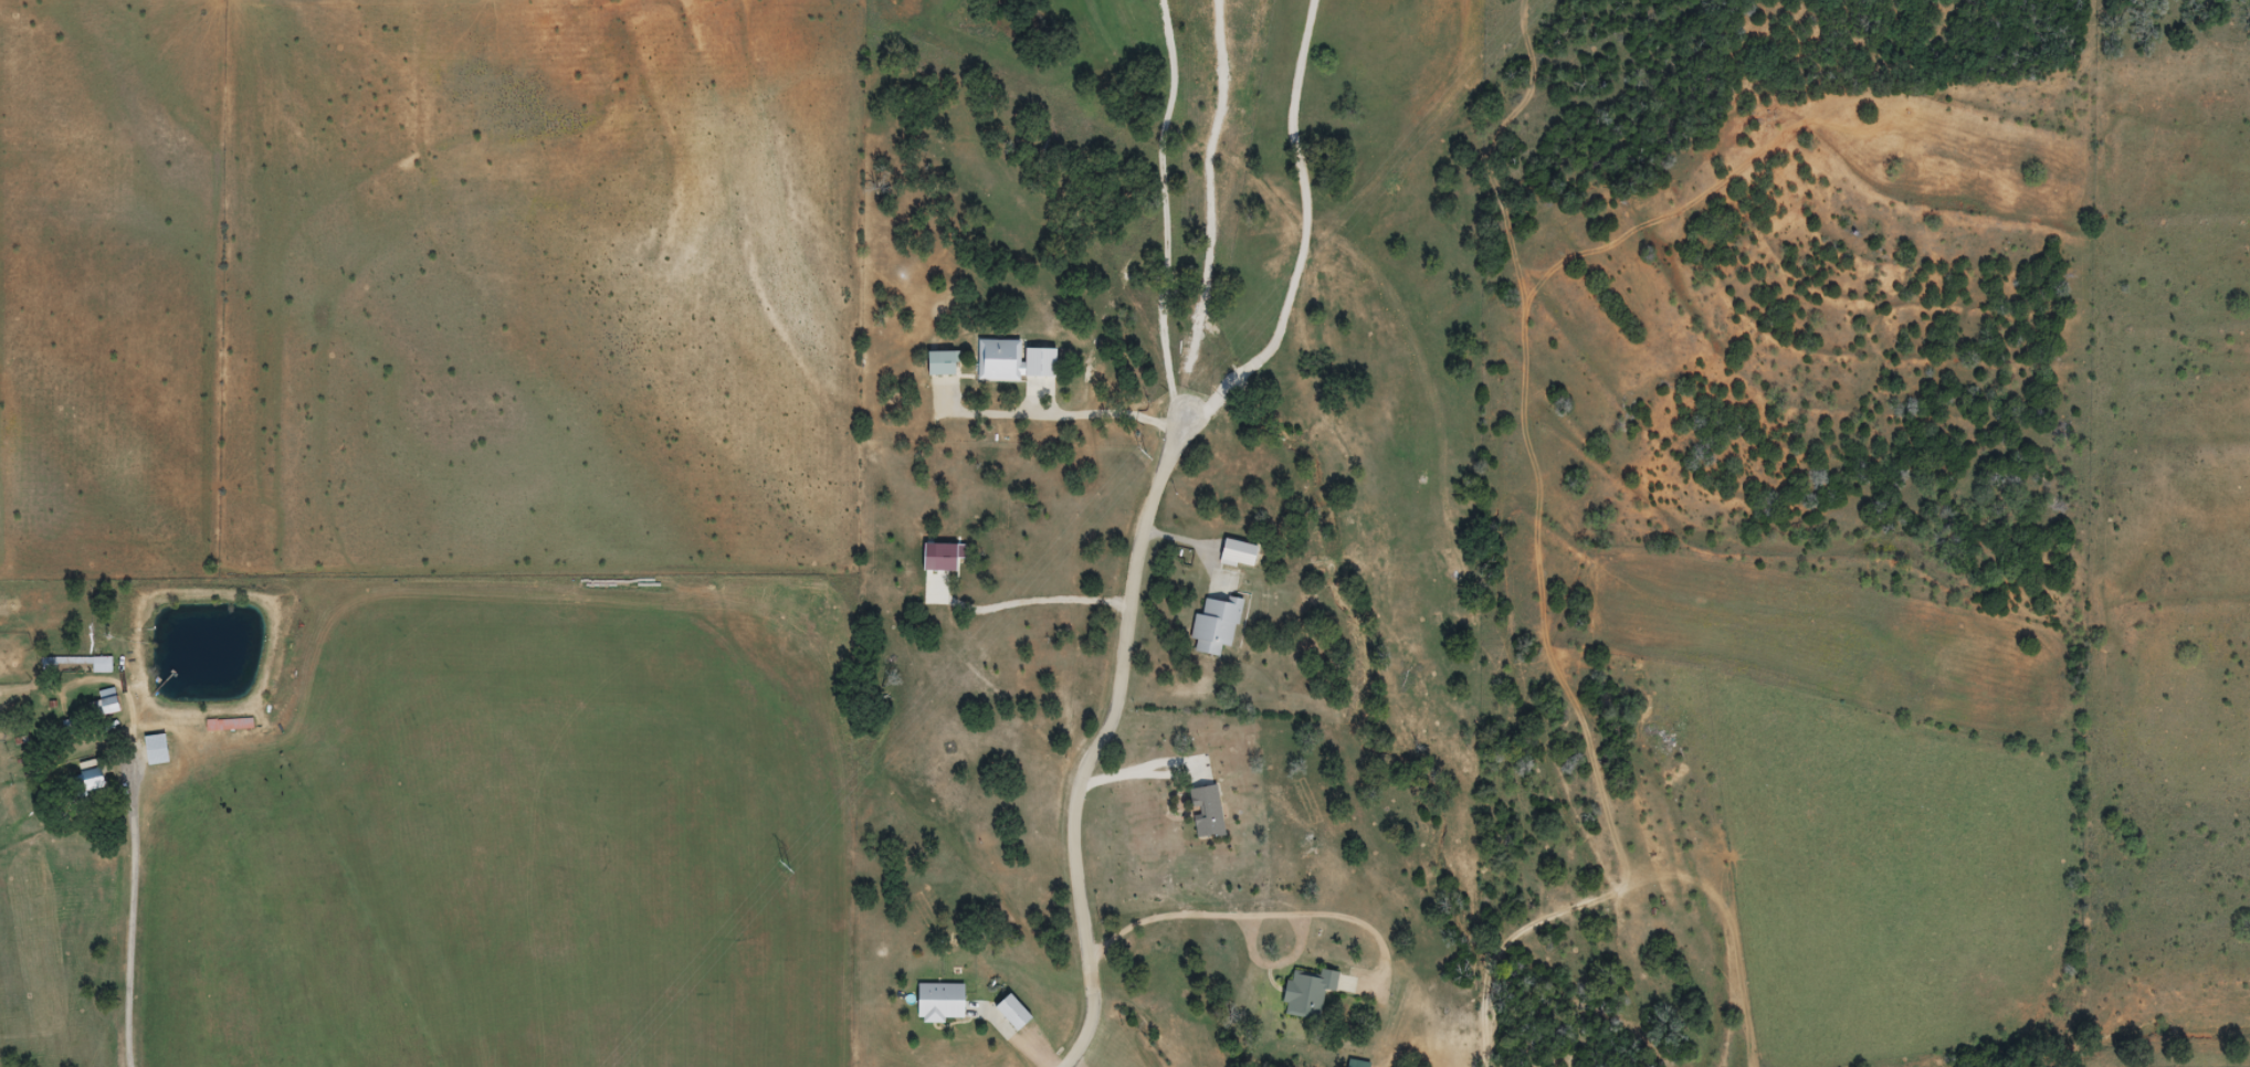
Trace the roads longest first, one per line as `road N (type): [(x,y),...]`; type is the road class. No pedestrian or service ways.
road 1 (residential): [(1070,1066),(1100,1018),(1084,925),(1081,821),(1098,753),(1126,702),(1139,591),(1187,421)]
road 2 (residential): [(130,1066),(140,791)]
road 3 (residential): [(127,1003),(0,985)]

